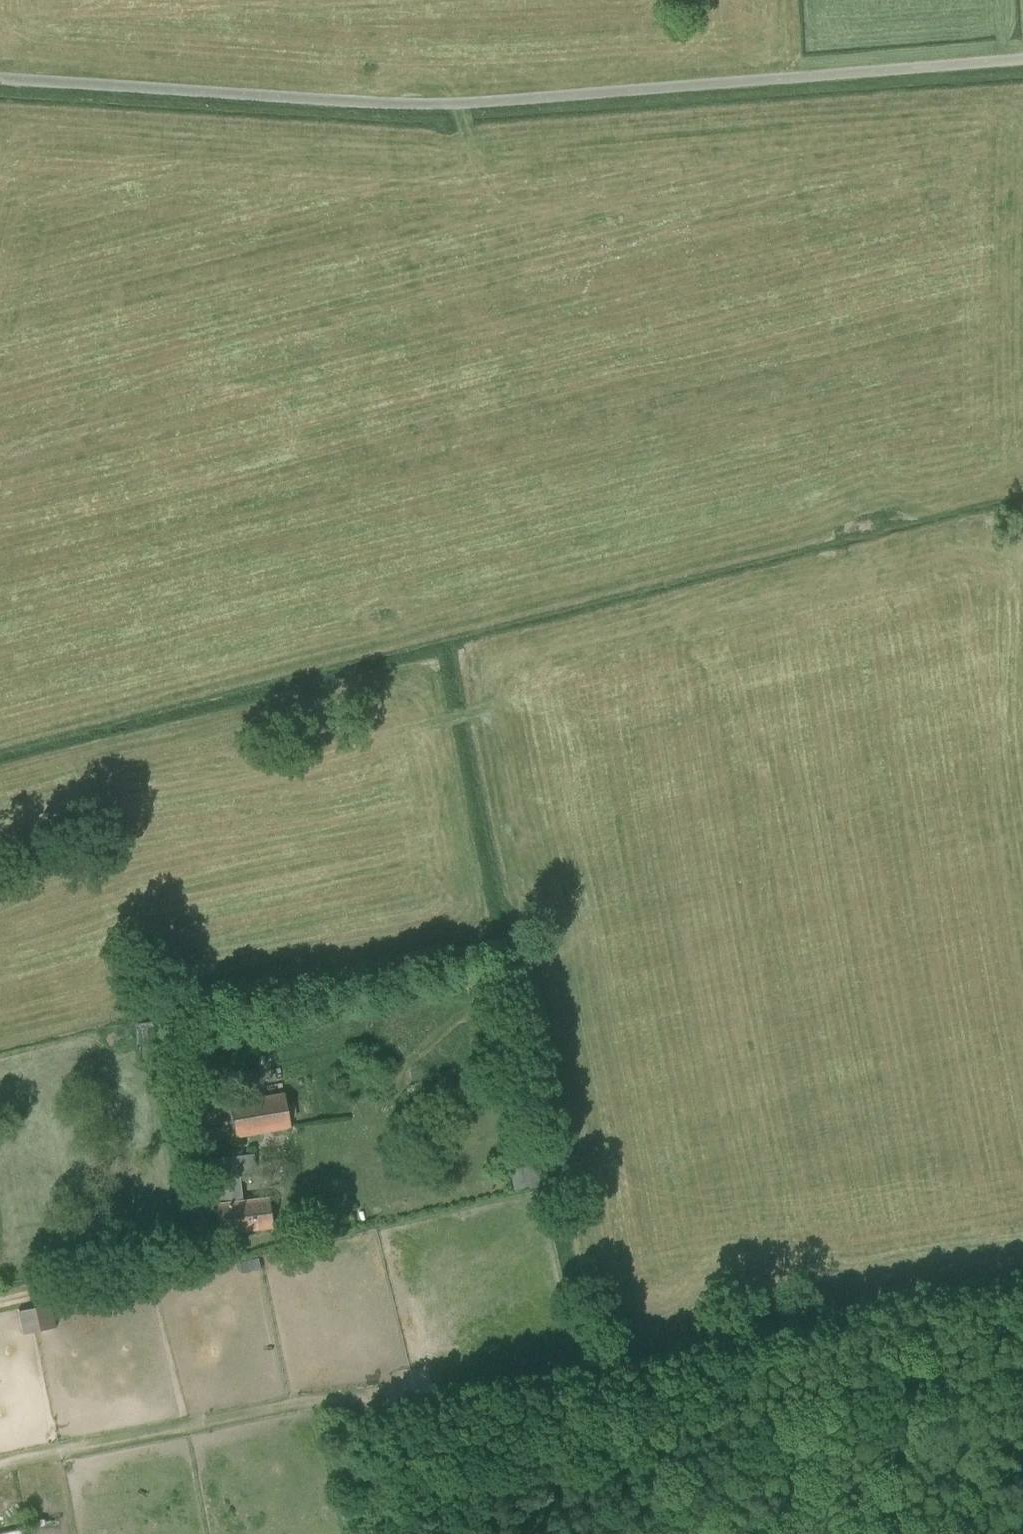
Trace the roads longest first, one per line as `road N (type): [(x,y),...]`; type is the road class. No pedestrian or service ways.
road 1 (track): [(1022,61),(414,106),(0,79)]

